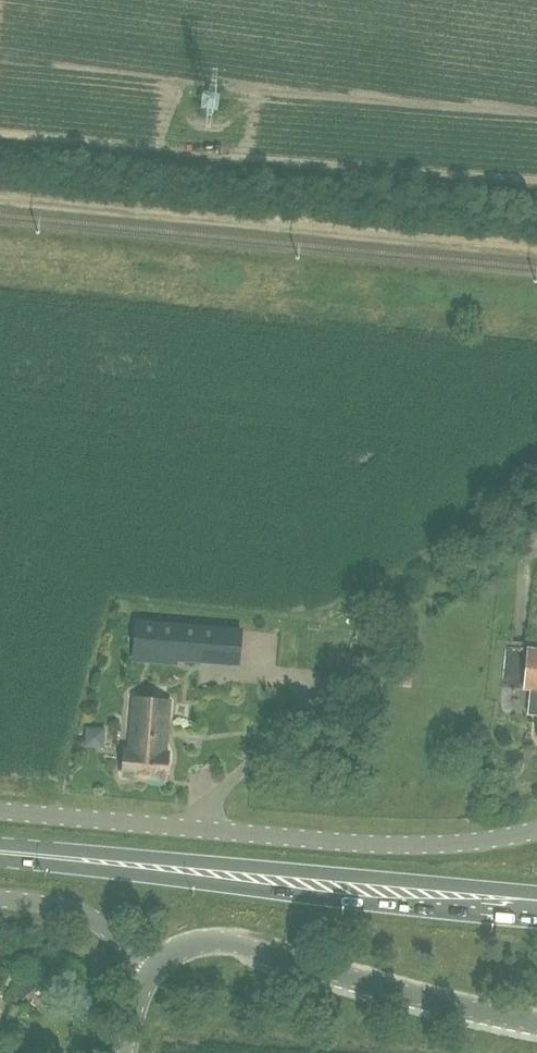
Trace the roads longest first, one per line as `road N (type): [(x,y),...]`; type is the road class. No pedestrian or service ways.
road 1 (unclassified): [(536,832),(472,846),(410,847),(0,813)]
road 2 (primary): [(463,896),(0,854)]
road 3 (tertiary): [(536,1025),(218,940),(179,945),(152,961)]
road 4 (unclassified): [(152,961),(94,923),(42,903),(0,899)]

